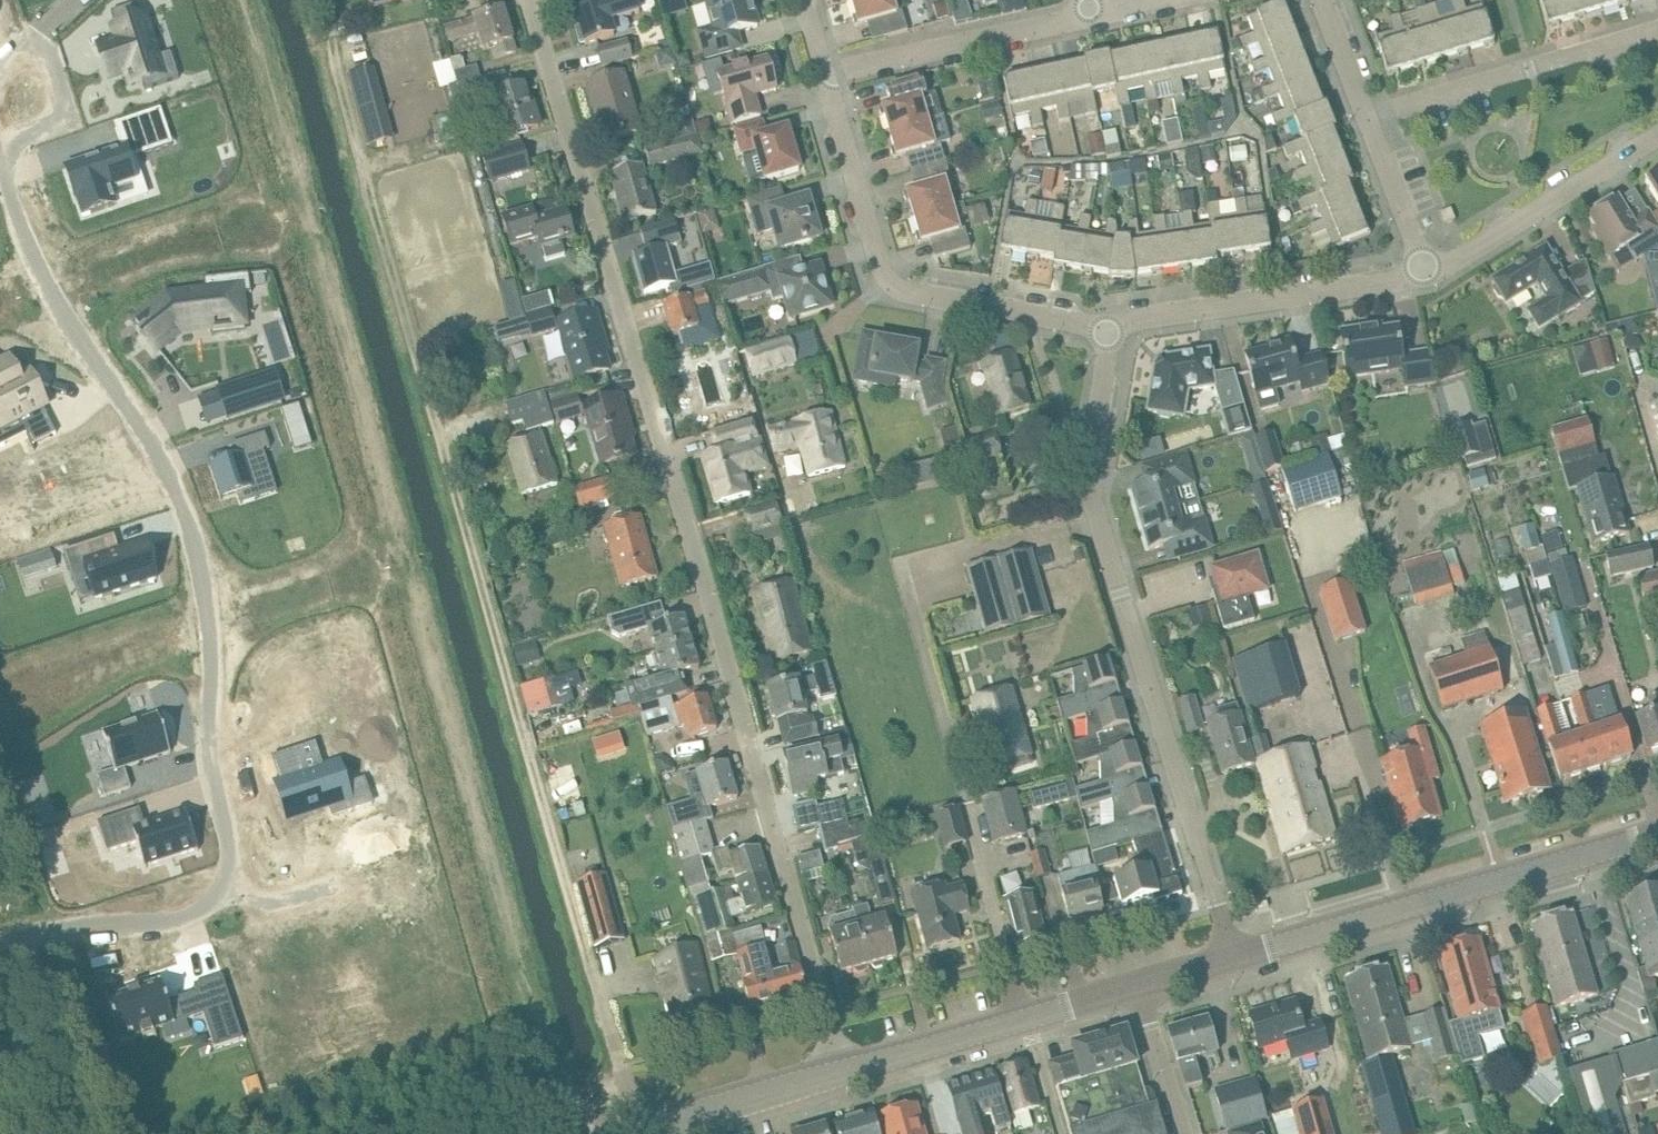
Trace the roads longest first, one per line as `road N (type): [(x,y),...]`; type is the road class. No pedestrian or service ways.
road 1 (residential): [(643,1130),(330,50)]
road 2 (residential): [(841,1070),(528,0)]
road 3 (residential): [(226,888),(230,843),(211,757),(204,591),(180,498),(60,311),(0,162)]
road 4 (residential): [(1232,958),(1087,477),(1111,325)]
road 5 (residential): [(1026,1018),(897,559)]
road 6 (residential): [(824,71),(880,265),(904,292),(1111,325)]
road 7 (secondary): [(1232,958),(1657,832)]
road 8 (residential): [(1111,325),(1427,272)]
road 9 (residential): [(1367,117),(1657,29)]
road 10 (residential): [(824,71),(1093,14)]
road 11 (residential): [(1427,272),(1657,135)]
road 12 (residential): [(0,951),(73,927),(177,918),(226,888)]
road 13 (secondary): [(841,1070),(1026,1018)]
road 14 (residential): [(0,57),(21,40),(37,40),(63,85),(60,114),(14,142)]
road 15 (secondary): [(681,1117),(841,1070)]
road 16 (track): [(53,1133),(0,975)]
road 17 (residential): [(1427,272),(1367,117)]
road 18 (residential): [(1184,1133),(1138,985)]
road 19 (residential): [(1367,117),(1321,0)]
road 20 (residential): [(1026,1018),(1061,1133)]

